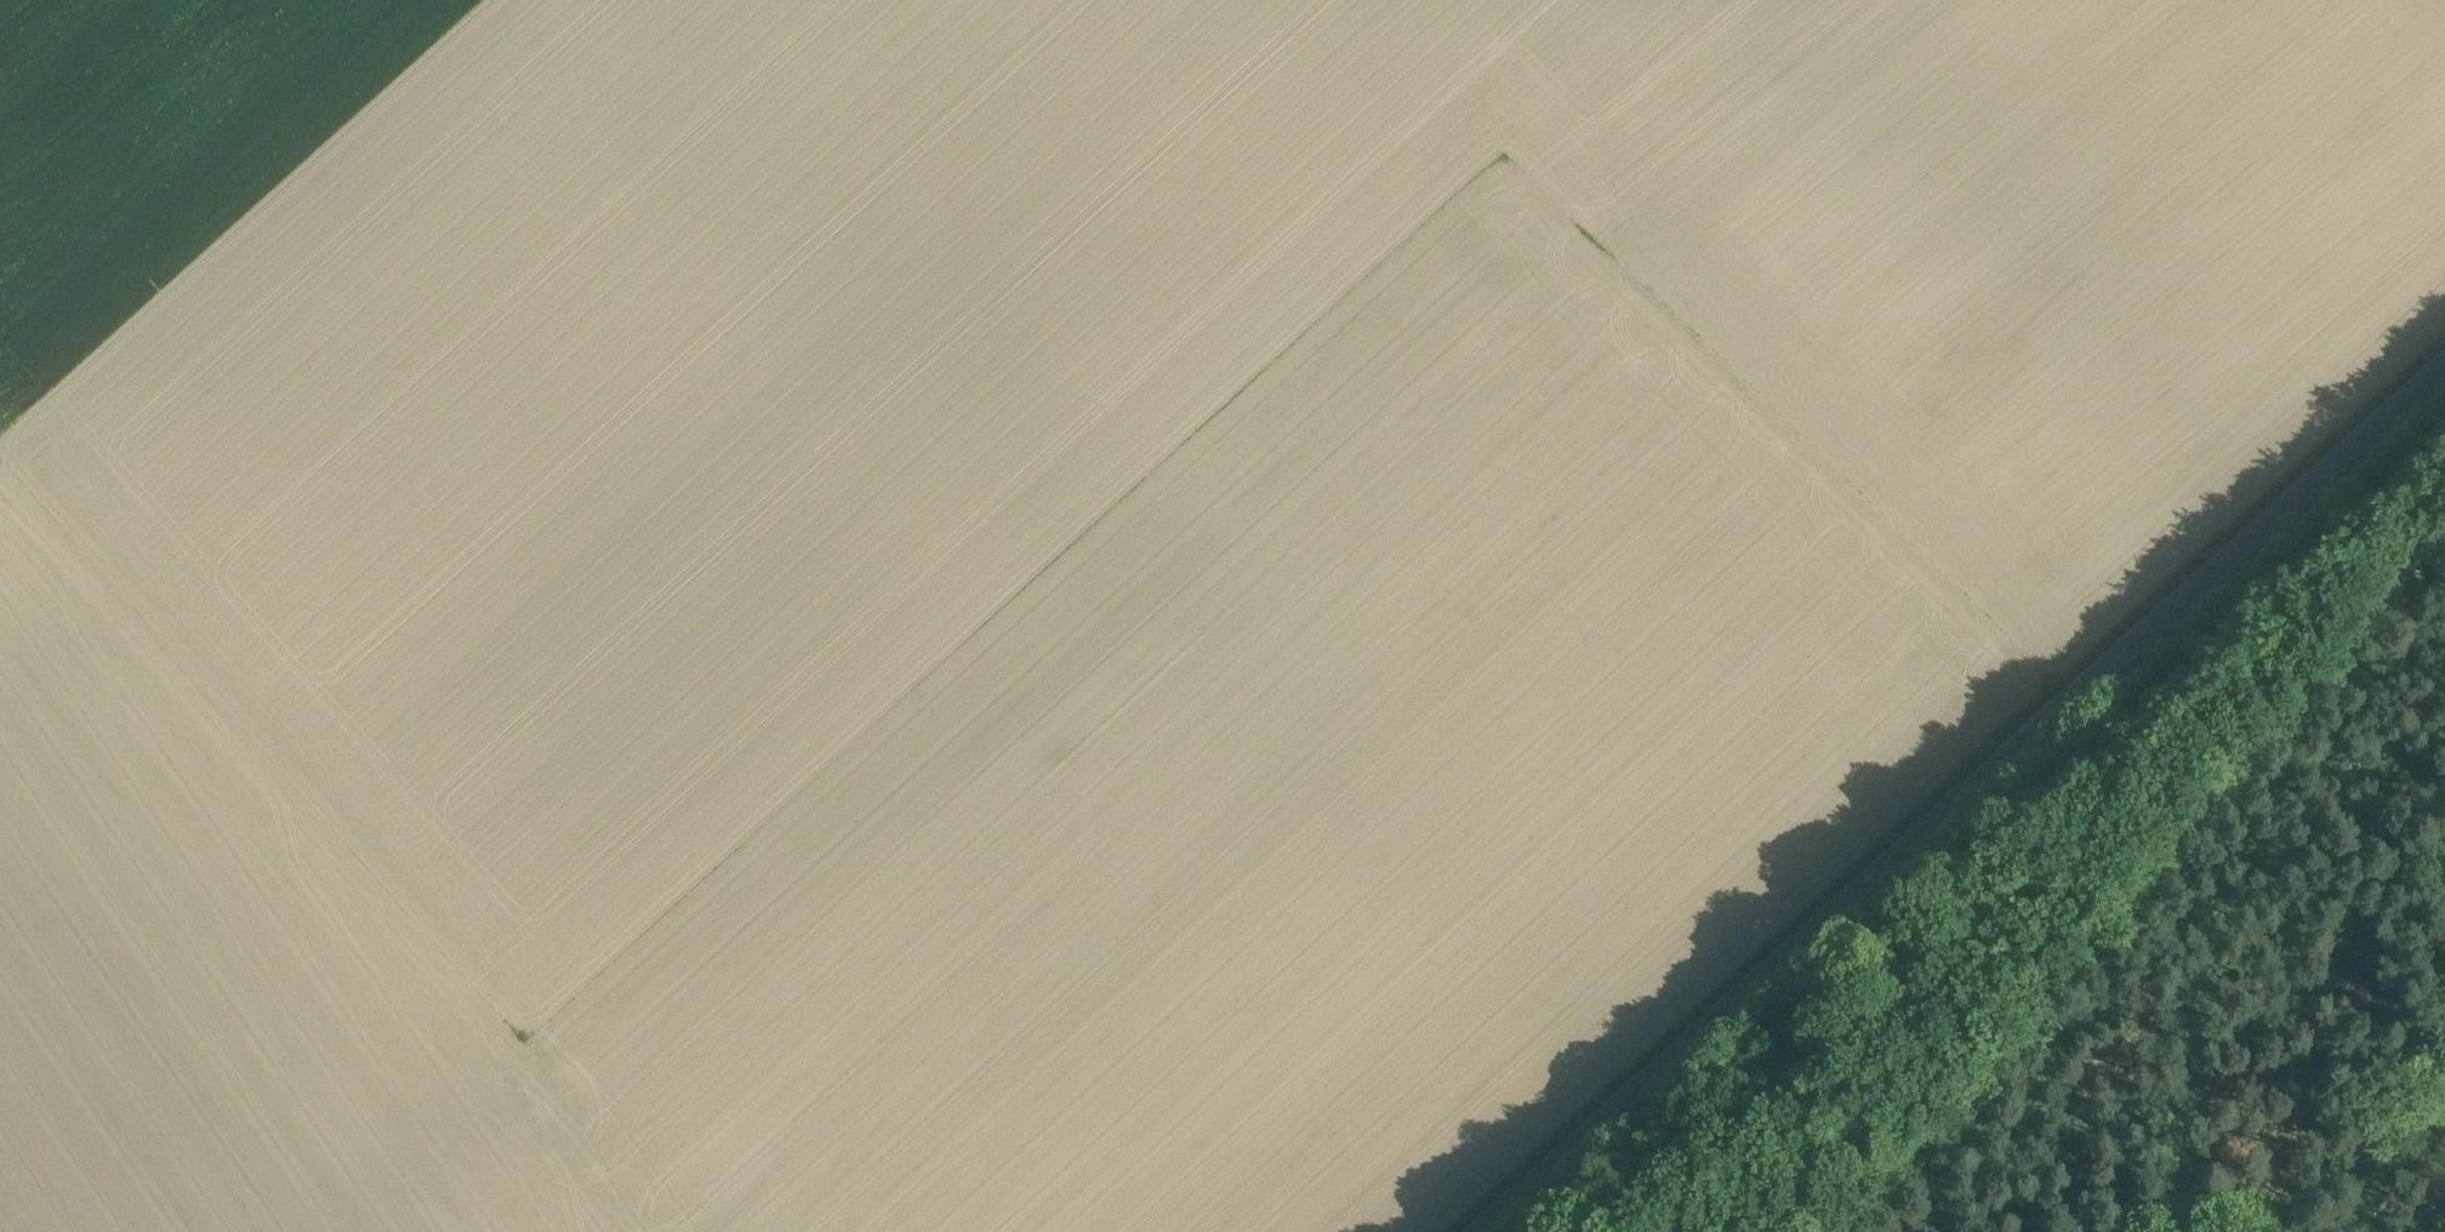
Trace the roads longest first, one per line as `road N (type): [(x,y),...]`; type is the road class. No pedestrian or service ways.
road 1 (unclassified): [(2444,363),(1480,1231)]
road 2 (track): [(2444,570),(2056,944),(1824,1231)]

